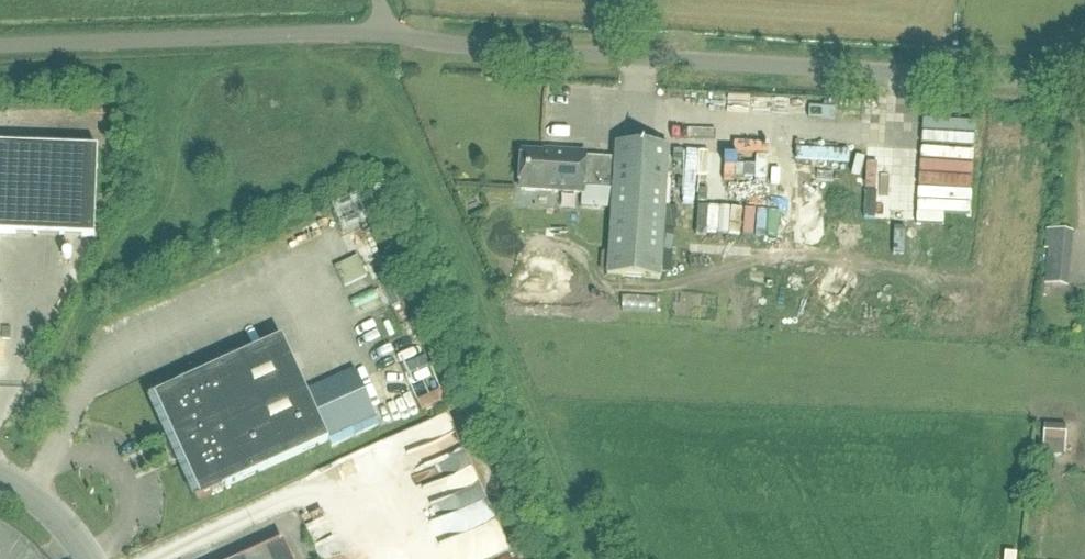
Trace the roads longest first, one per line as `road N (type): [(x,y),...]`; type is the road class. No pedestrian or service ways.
road 1 (unclassified): [(393,34),(484,49),(1084,86)]
road 2 (unclassified): [(0,48),(393,34)]
road 3 (unclassified): [(85,558),(63,523),(0,476)]

